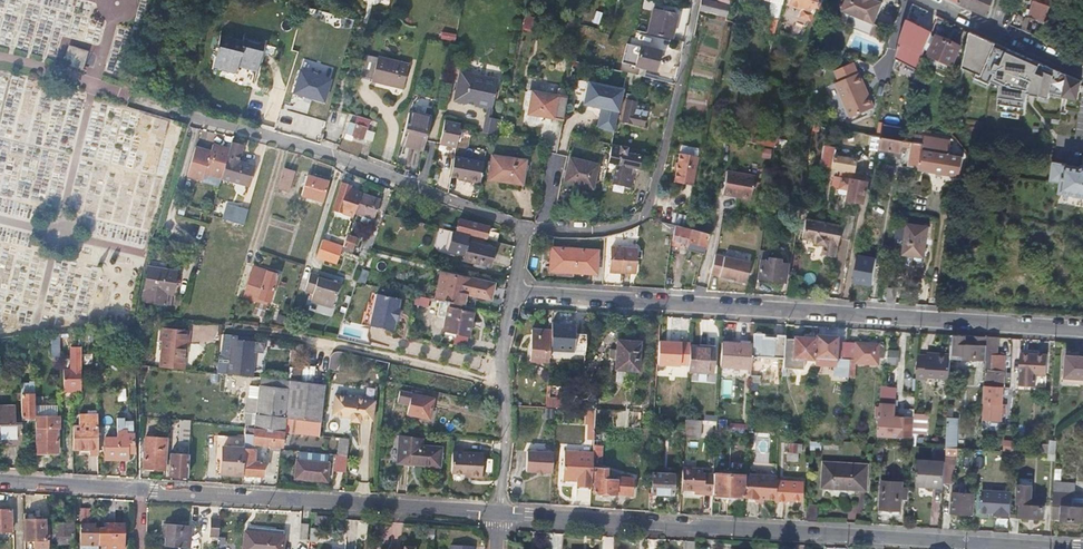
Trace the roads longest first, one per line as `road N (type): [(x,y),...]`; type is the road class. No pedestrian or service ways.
road 1 (residential): [(511,294),(1082,330)]
road 2 (residential): [(496,515),(974,544)]
road 3 (residential): [(176,113),(330,152),(525,227)]
road 4 (residential): [(141,492),(496,515)]
road 5 (residential): [(696,0),(642,216),(612,230),(525,227)]
road 6 (residential): [(496,515),(502,339),(511,294)]
road 7 (residential): [(0,482),(141,492)]

